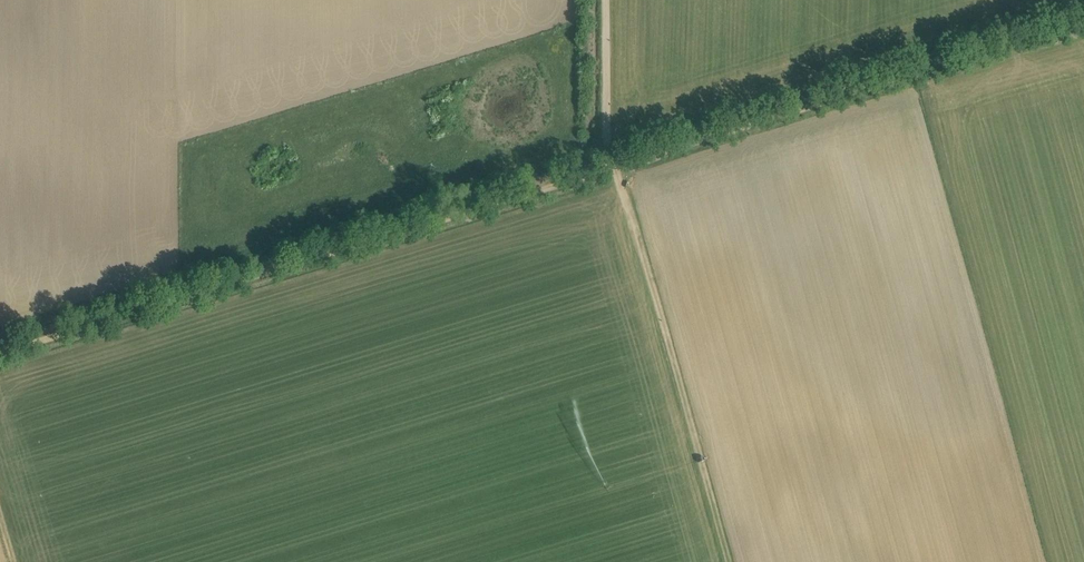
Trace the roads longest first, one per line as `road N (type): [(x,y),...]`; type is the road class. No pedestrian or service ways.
road 1 (track): [(613,165),(0,363)]
road 2 (track): [(613,165),(733,561)]
road 3 (track): [(606,0),(613,165)]

